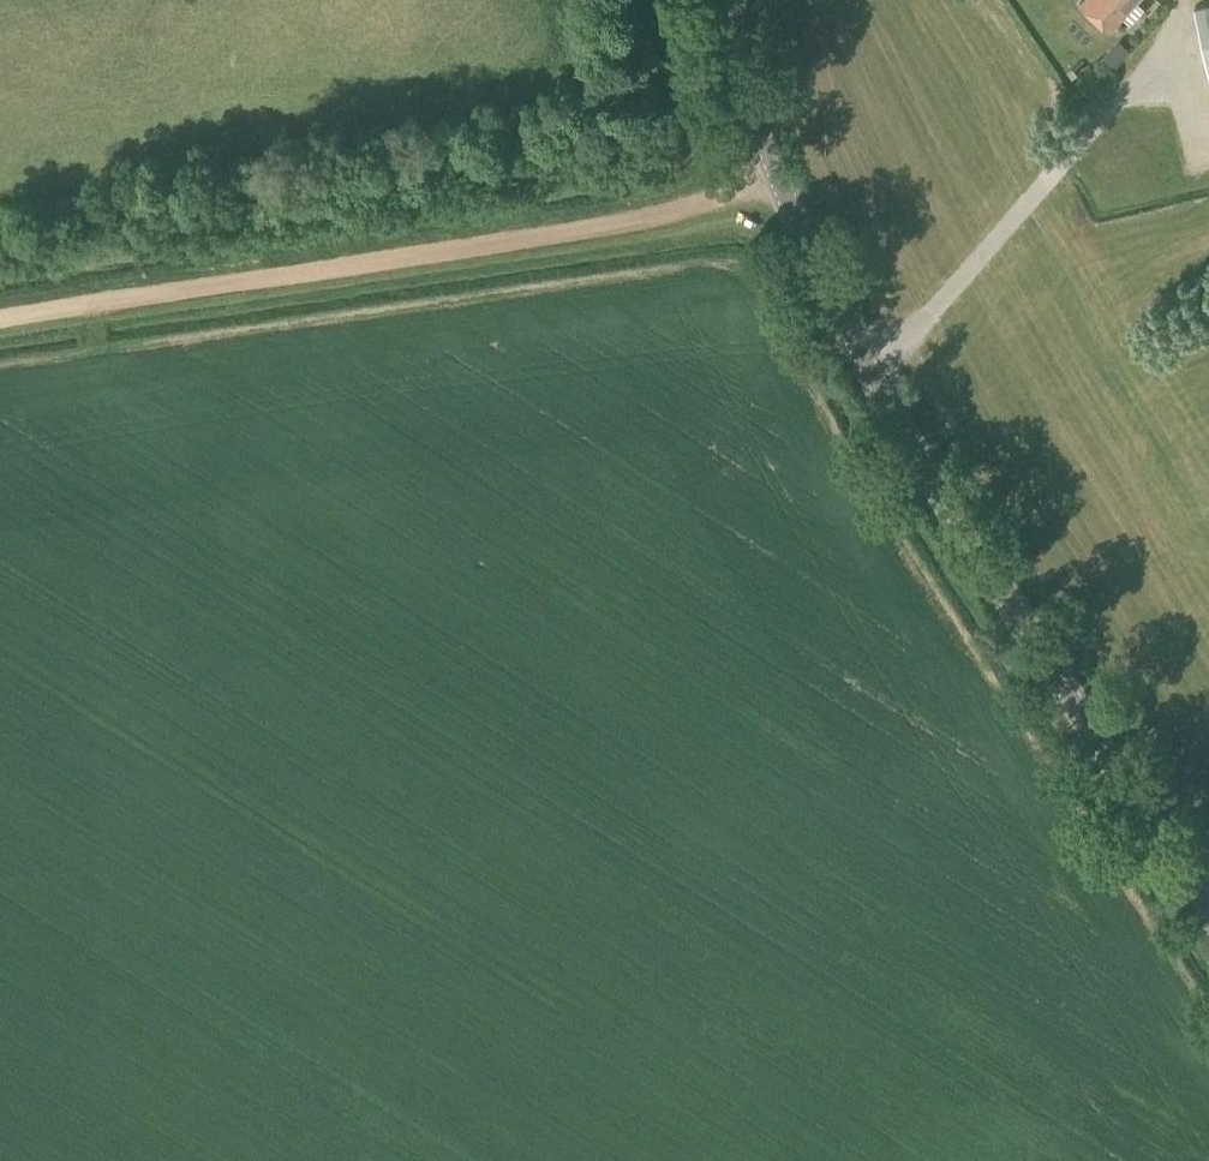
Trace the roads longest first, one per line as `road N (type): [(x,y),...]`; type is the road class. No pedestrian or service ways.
road 1 (secondary): [(1208,904),(847,343),(769,180),(734,0)]
road 2 (track): [(769,180),(674,216),(0,325)]

